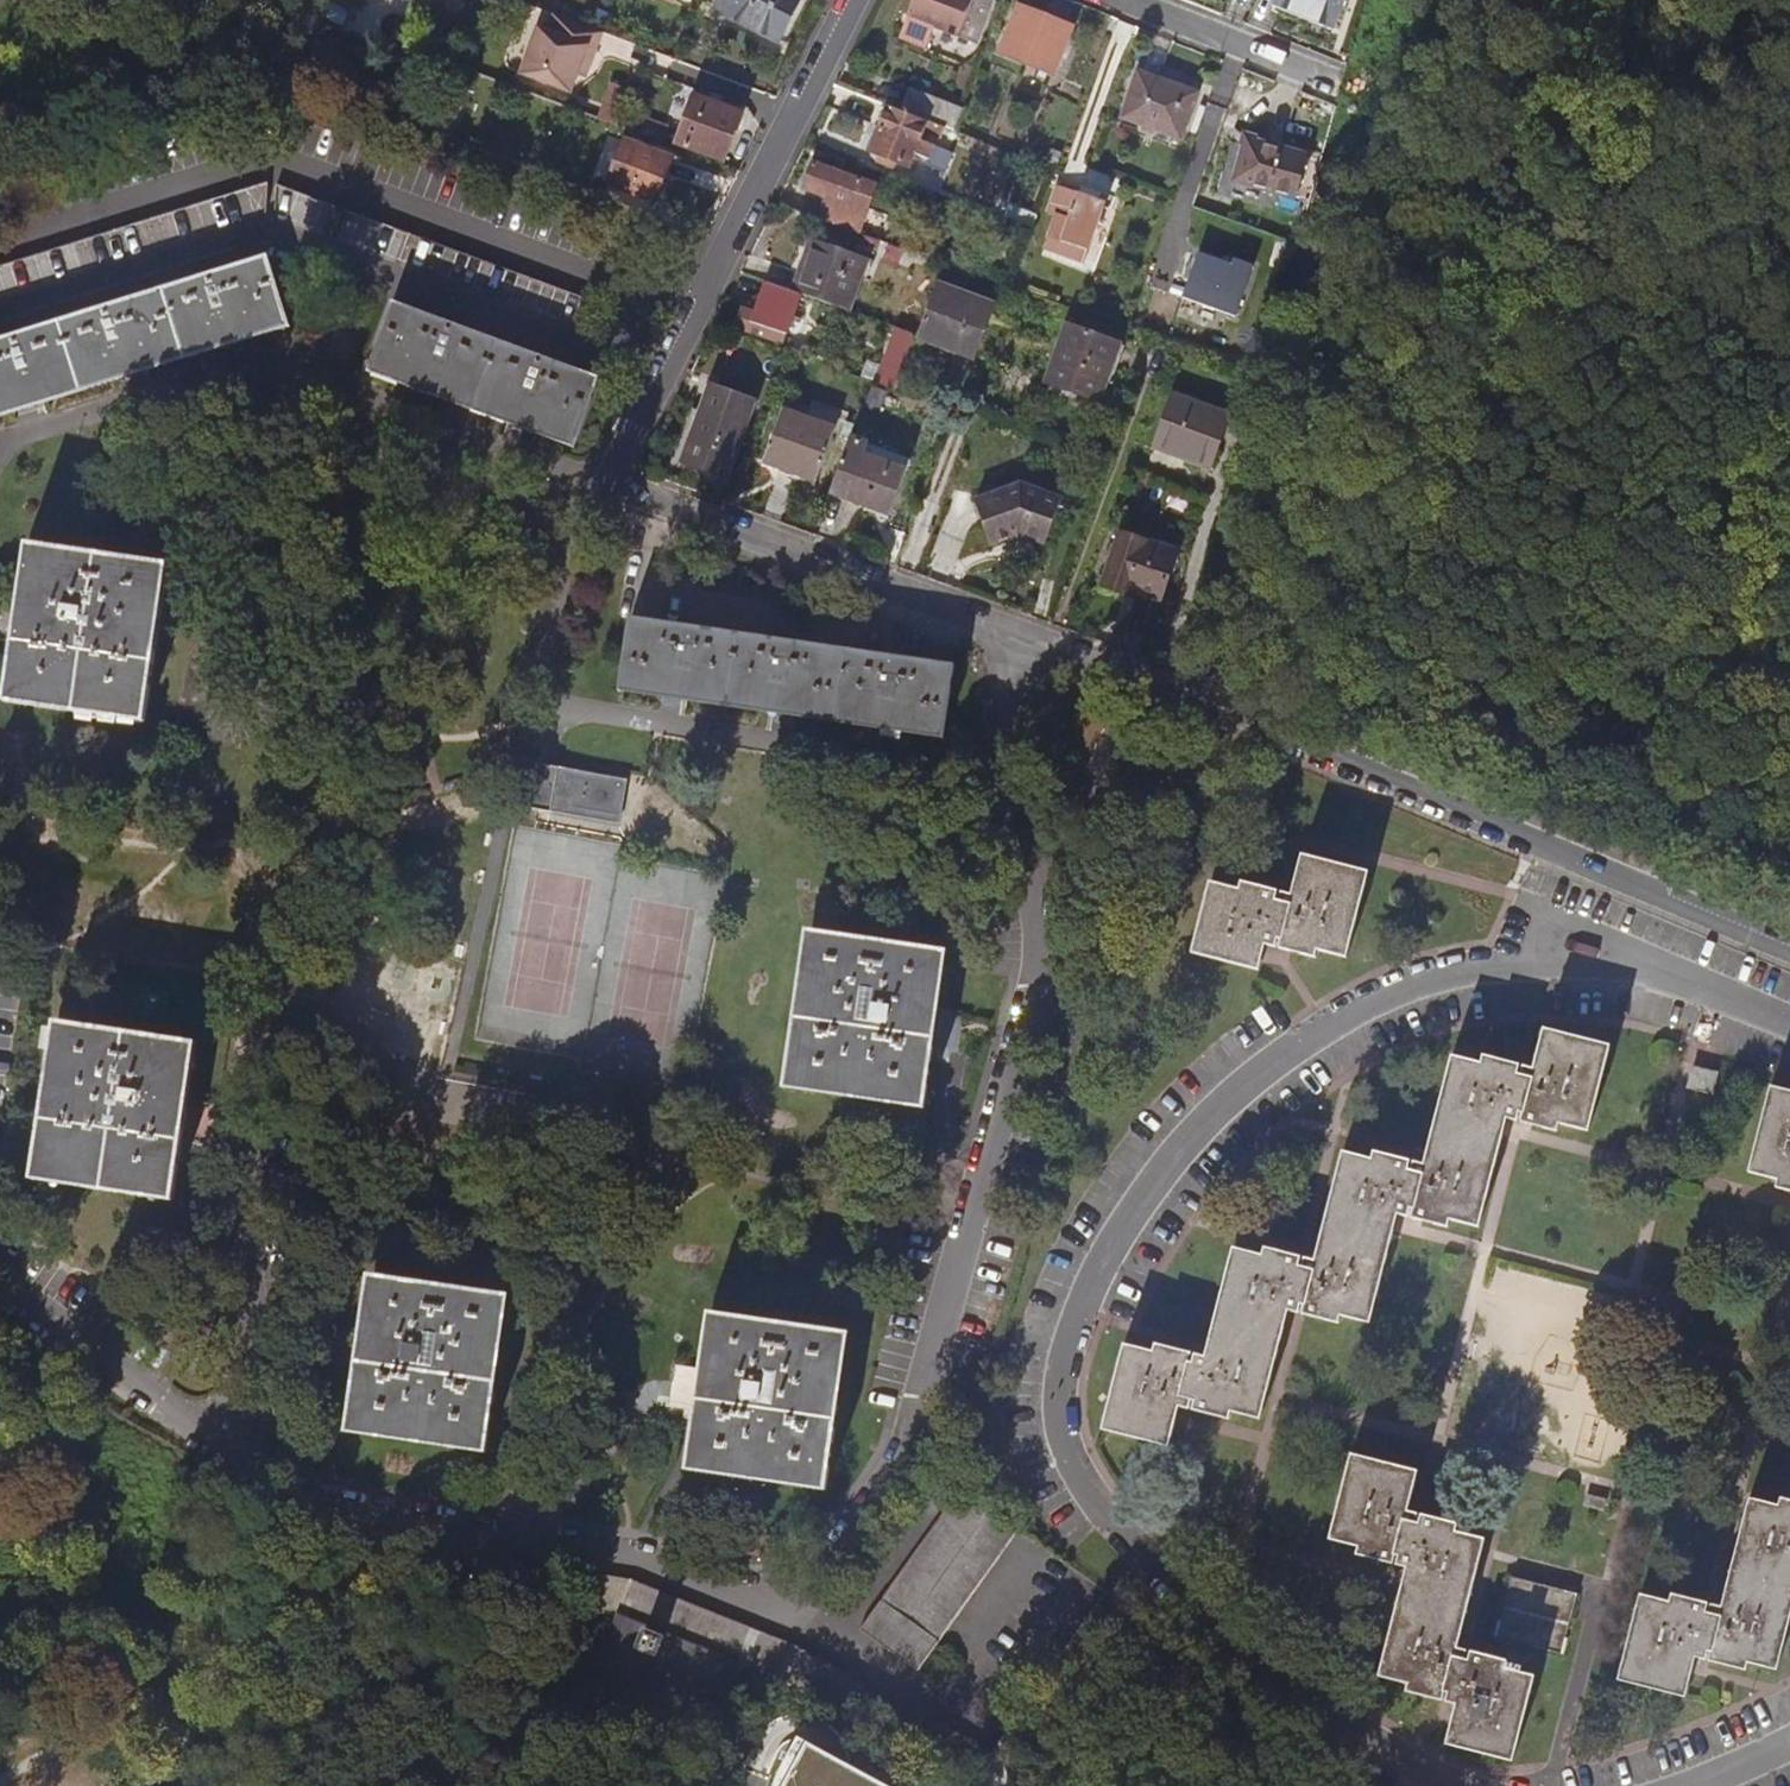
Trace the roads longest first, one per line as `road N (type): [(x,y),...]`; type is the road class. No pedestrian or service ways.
road 1 (residential): [(1789,1030),(1586,950),(1426,973),(1292,1045),(1182,1143),(1106,1248),(1063,1360),(1055,1411),(1061,1454),(1099,1525),(1216,1630),(1374,1752),(1447,1785)]
road 2 (residential): [(1034,900),(1036,986),(922,1365),(861,1506),(790,1611),(600,1552),(405,1514),(245,1467)]
road 3 (residential): [(1789,951),(1145,685)]
road 4 (residential): [(1011,638),(622,487),(617,459),(708,284)]
road 5 (residential): [(708,284),(853,0)]
road 6 (residential): [(245,1467),(0,1286)]
road 7 (residential): [(245,1467),(262,1355),(267,1187)]
road 8 (residential): [(1011,638),(1034,900)]
road 9 (residential): [(1034,900),(1145,685)]
road 10 (residential): [(1313,77),(1118,0)]
road 11 (residential): [(1145,685),(1011,638)]
road 12 (residential): [(565,343),(598,356),(659,279)]

